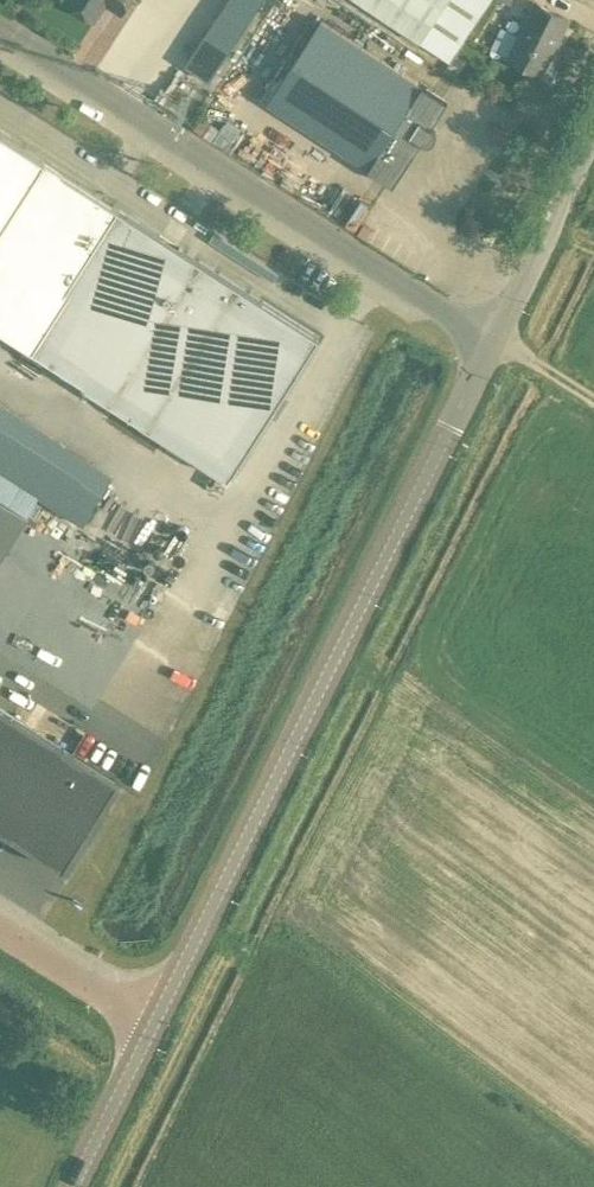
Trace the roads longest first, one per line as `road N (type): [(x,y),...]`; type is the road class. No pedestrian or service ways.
road 1 (unclassified): [(152,1028),(492,338)]
road 2 (unclassified): [(492,338),(0,31)]
road 3 (unclassified): [(492,338),(593,133)]
road 4 (unclassified): [(152,1028),(0,932)]
road 5 (unclassified): [(73,1186),(152,1028)]
road 6 (track): [(593,403),(492,338)]

